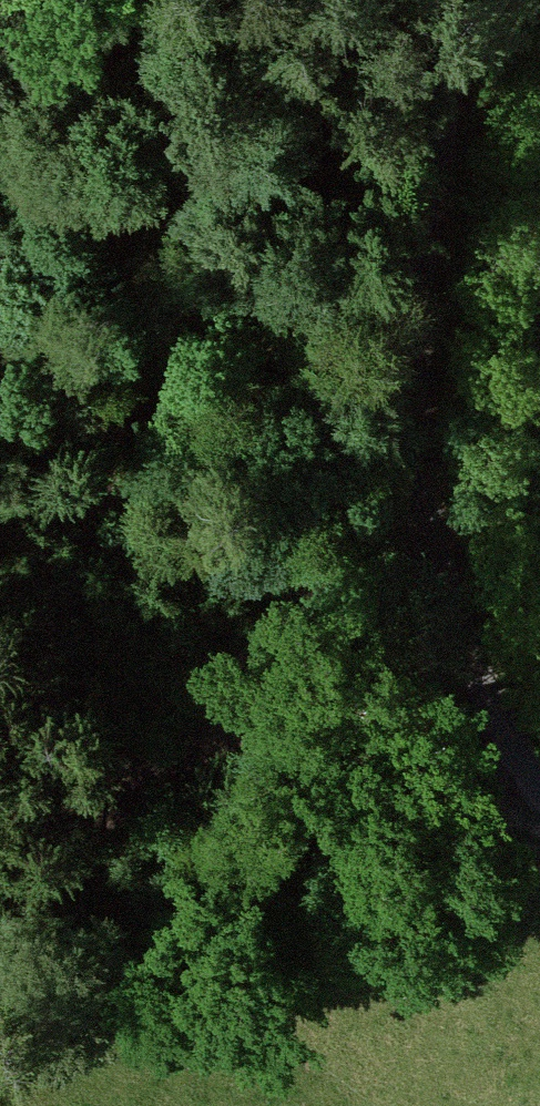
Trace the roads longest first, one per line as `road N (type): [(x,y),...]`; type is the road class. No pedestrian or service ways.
road 1 (unclassified): [(467,0),(426,192),(409,329),(410,462),(480,707),(539,786)]
road 2 (track): [(539,791),(399,753),(220,743),(0,892)]
road 3 (track): [(220,743),(310,562),(373,481),(410,462)]

